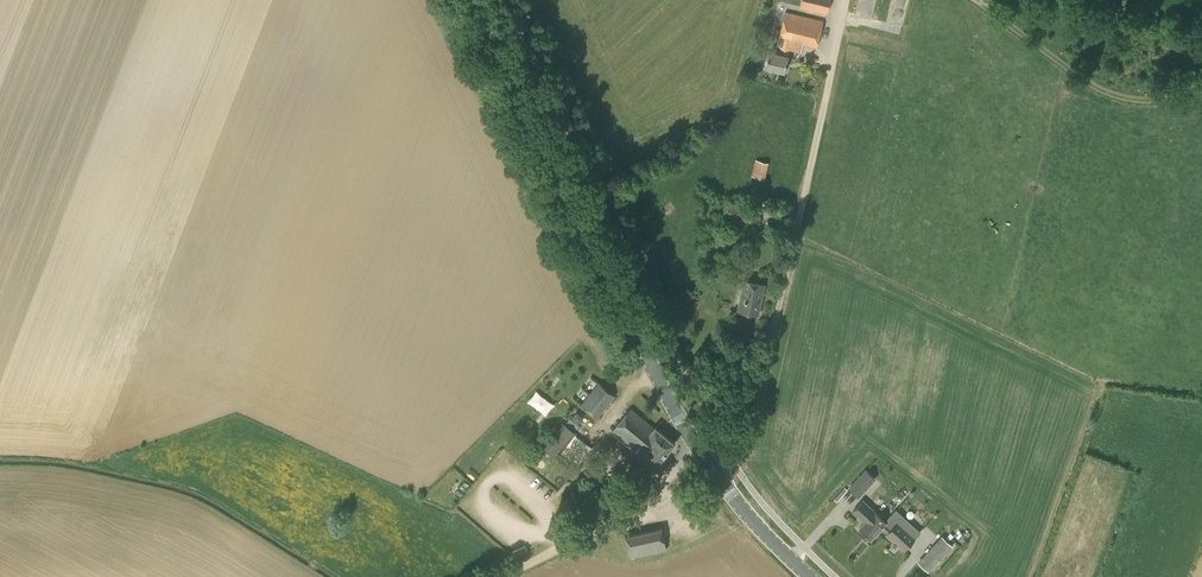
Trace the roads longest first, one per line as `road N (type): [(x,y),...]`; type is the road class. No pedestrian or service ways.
road 1 (secondary): [(810,576),(763,536),(692,446),(468,0)]
road 2 (track): [(713,472),(750,443),(837,61)]
road 3 (track): [(503,576),(609,524),(692,446)]

